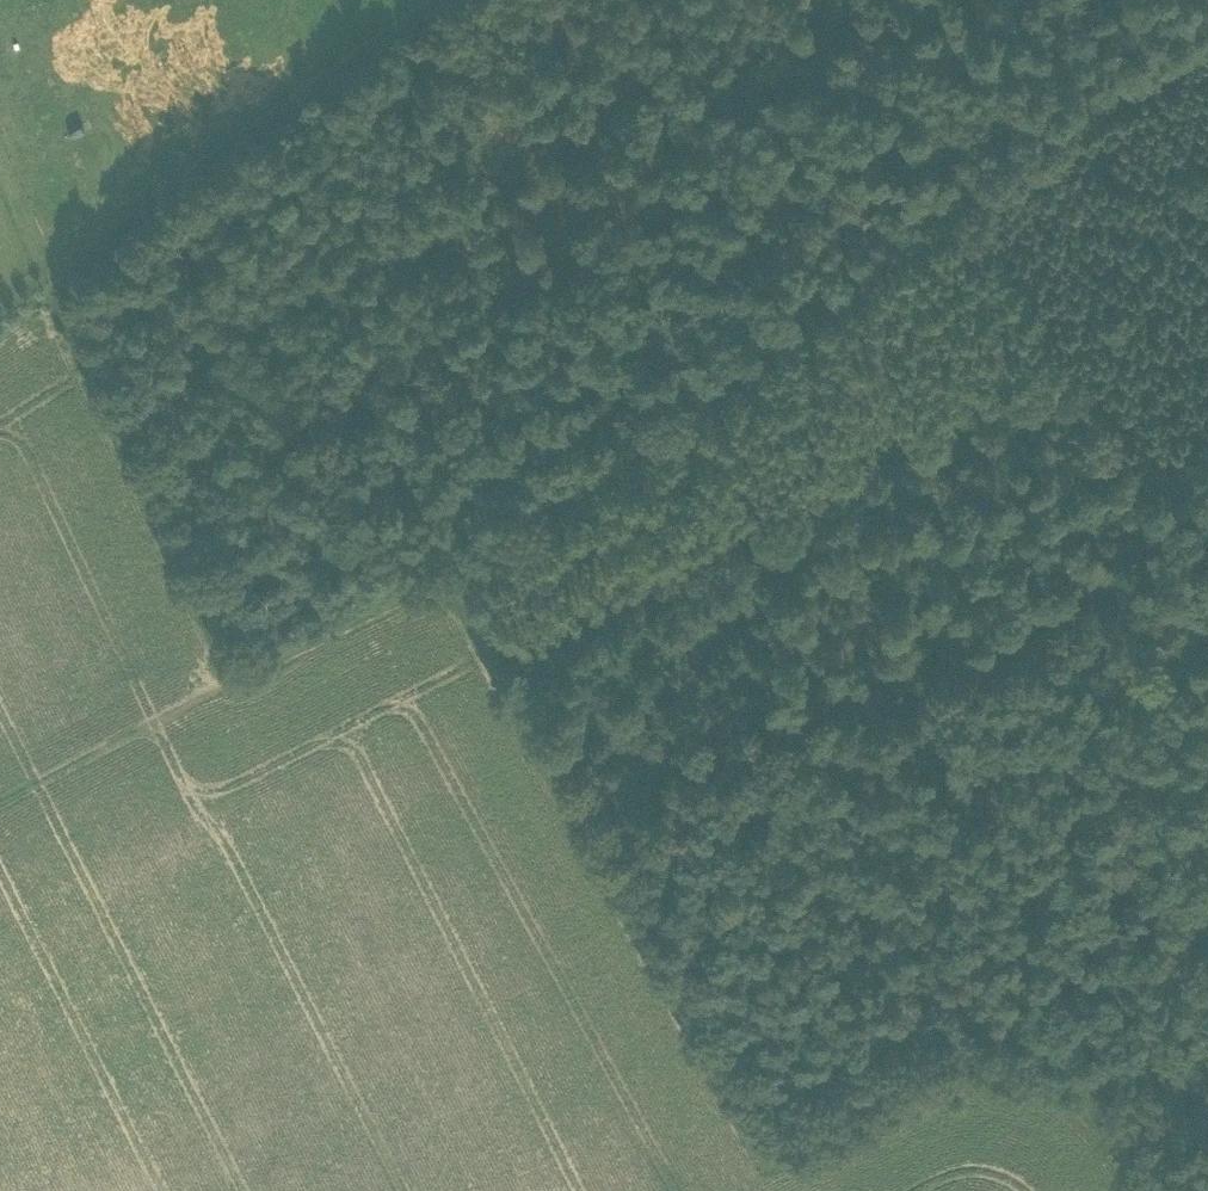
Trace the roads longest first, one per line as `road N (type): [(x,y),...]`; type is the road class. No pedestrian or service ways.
road 1 (track): [(439,580),(741,1137),(768,1153),(802,1158),(942,1093),(976,1083),(1026,1088),(1073,1116),(1127,1190)]
road 2 (track): [(1207,33),(439,580)]
road 3 (track): [(538,761),(666,686),(760,593),(787,551),(972,434),(1009,443),(1035,470),(1068,535),(979,577),(944,634),(918,654)]
road 4 (track): [(851,22),(652,77),(578,86),(519,116),(488,184),(461,215),(237,331),(205,362),(153,451),(135,468)]
road 5 (track): [(439,580),(230,683),(0,812)]
road 6 (track): [(444,0),(89,260)]
road 7 (track): [(230,683),(51,287)]
road 8 (track): [(1207,1036),(1074,729)]
road 9 (track): [(1068,0),(914,97),(889,87),(860,38)]

